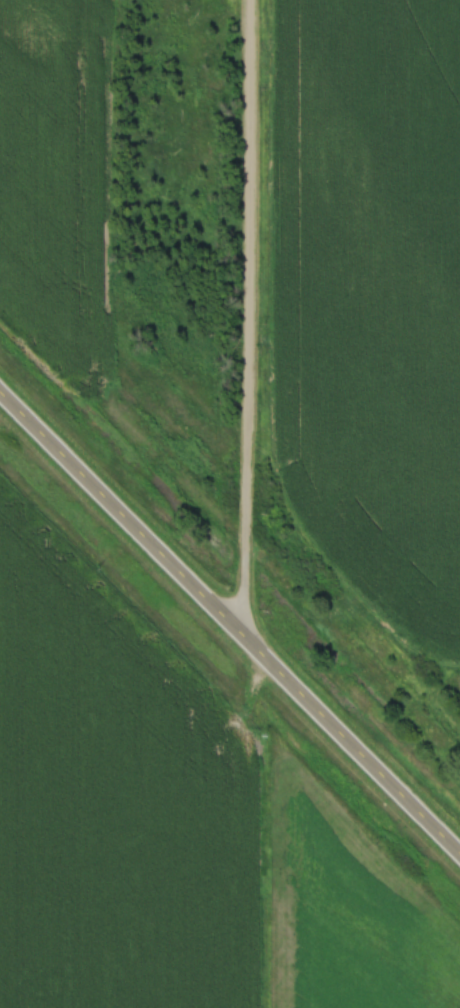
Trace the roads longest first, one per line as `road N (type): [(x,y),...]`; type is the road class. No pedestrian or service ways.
road 1 (secondary): [(459,854),(0,393)]
road 2 (residential): [(248,642),(252,0)]

